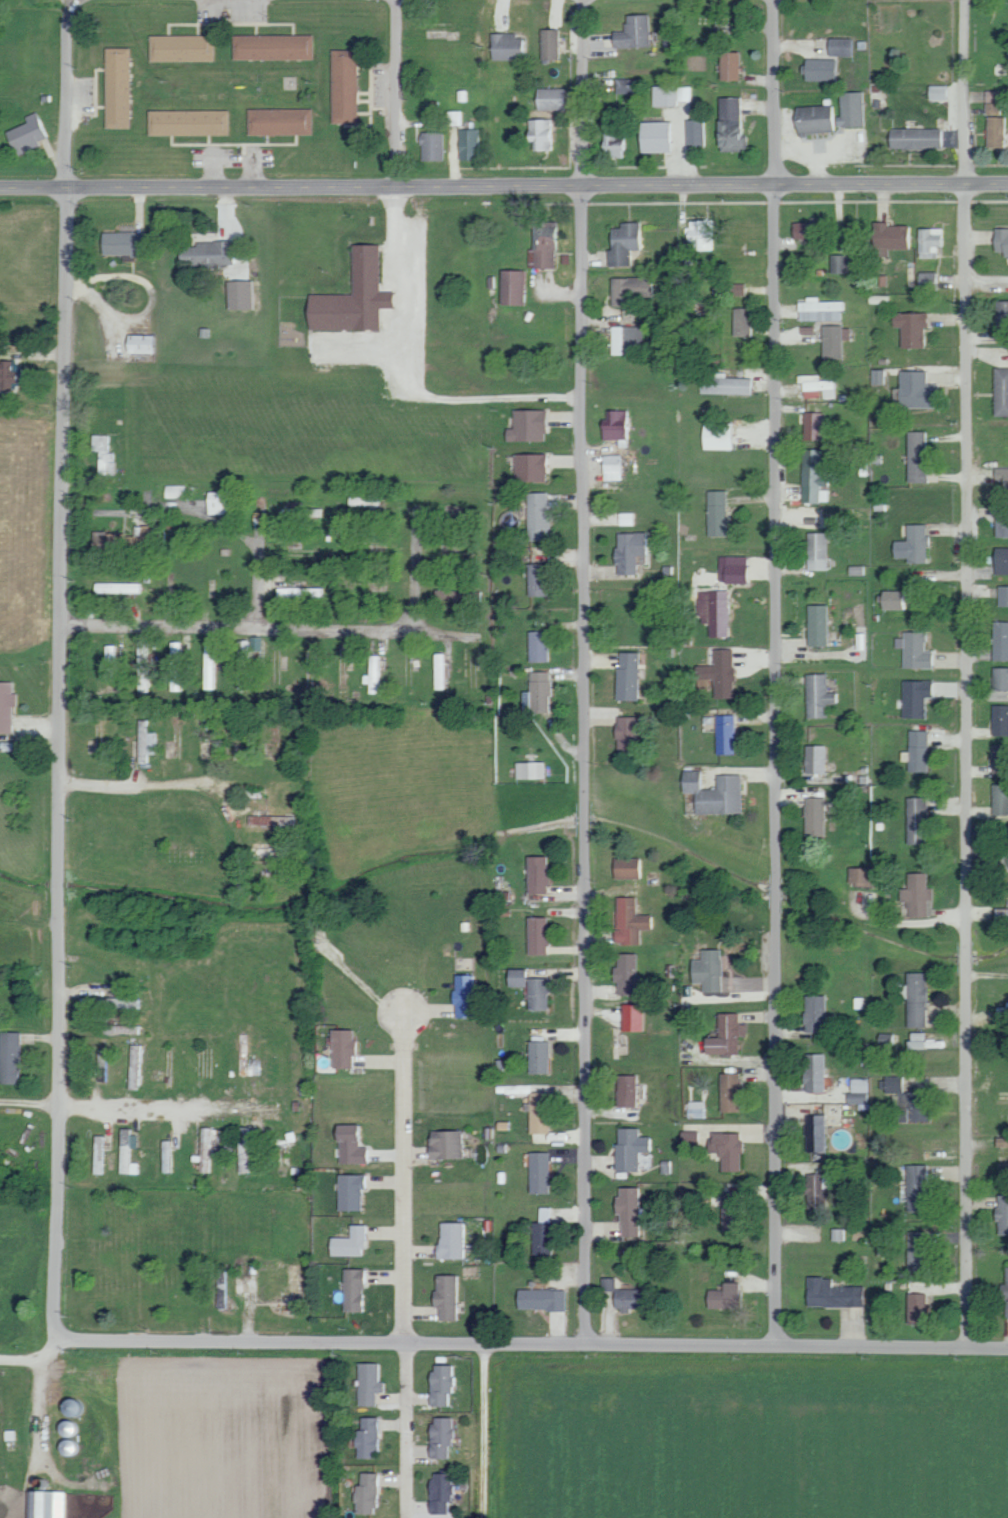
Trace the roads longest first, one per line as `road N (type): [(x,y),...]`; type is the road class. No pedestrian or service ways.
road 1 (residential): [(964,1344),(966,183)]
road 2 (residential): [(776,1343),(773,184)]
road 3 (residential): [(586,1342),(576,399),(583,184)]
road 4 (residential): [(53,1337),(63,185)]
road 5 (tertiary): [(1007,183),(0,185)]
road 6 (residential): [(1007,1344),(53,1337)]
road 7 (residential): [(403,1014),(406,1517)]
road 8 (residential): [(395,184),(399,387),(410,396),(576,399)]
road 9 (residential): [(62,619),(414,631)]
road 10 (residential): [(479,594),(253,588)]
road 11 (residential): [(57,1109),(282,1114)]
road 12 (residential): [(63,185),(62,18),(69,1)]
road 13 (residential): [(395,184),(396,0)]
road 14 (residential): [(583,184),(584,0)]
road 15 (residential): [(773,184),(773,0)]
road 16 (residential): [(966,183),(966,0)]
road 17 (residential): [(487,1342),(484,1517)]
road 18 (residential): [(60,780),(229,784)]
road 19 (residential): [(37,1358),(41,1463),(13,1517)]
road 20 (residential): [(414,631),(411,505)]
road 21 (residential): [(260,504),(256,625)]

